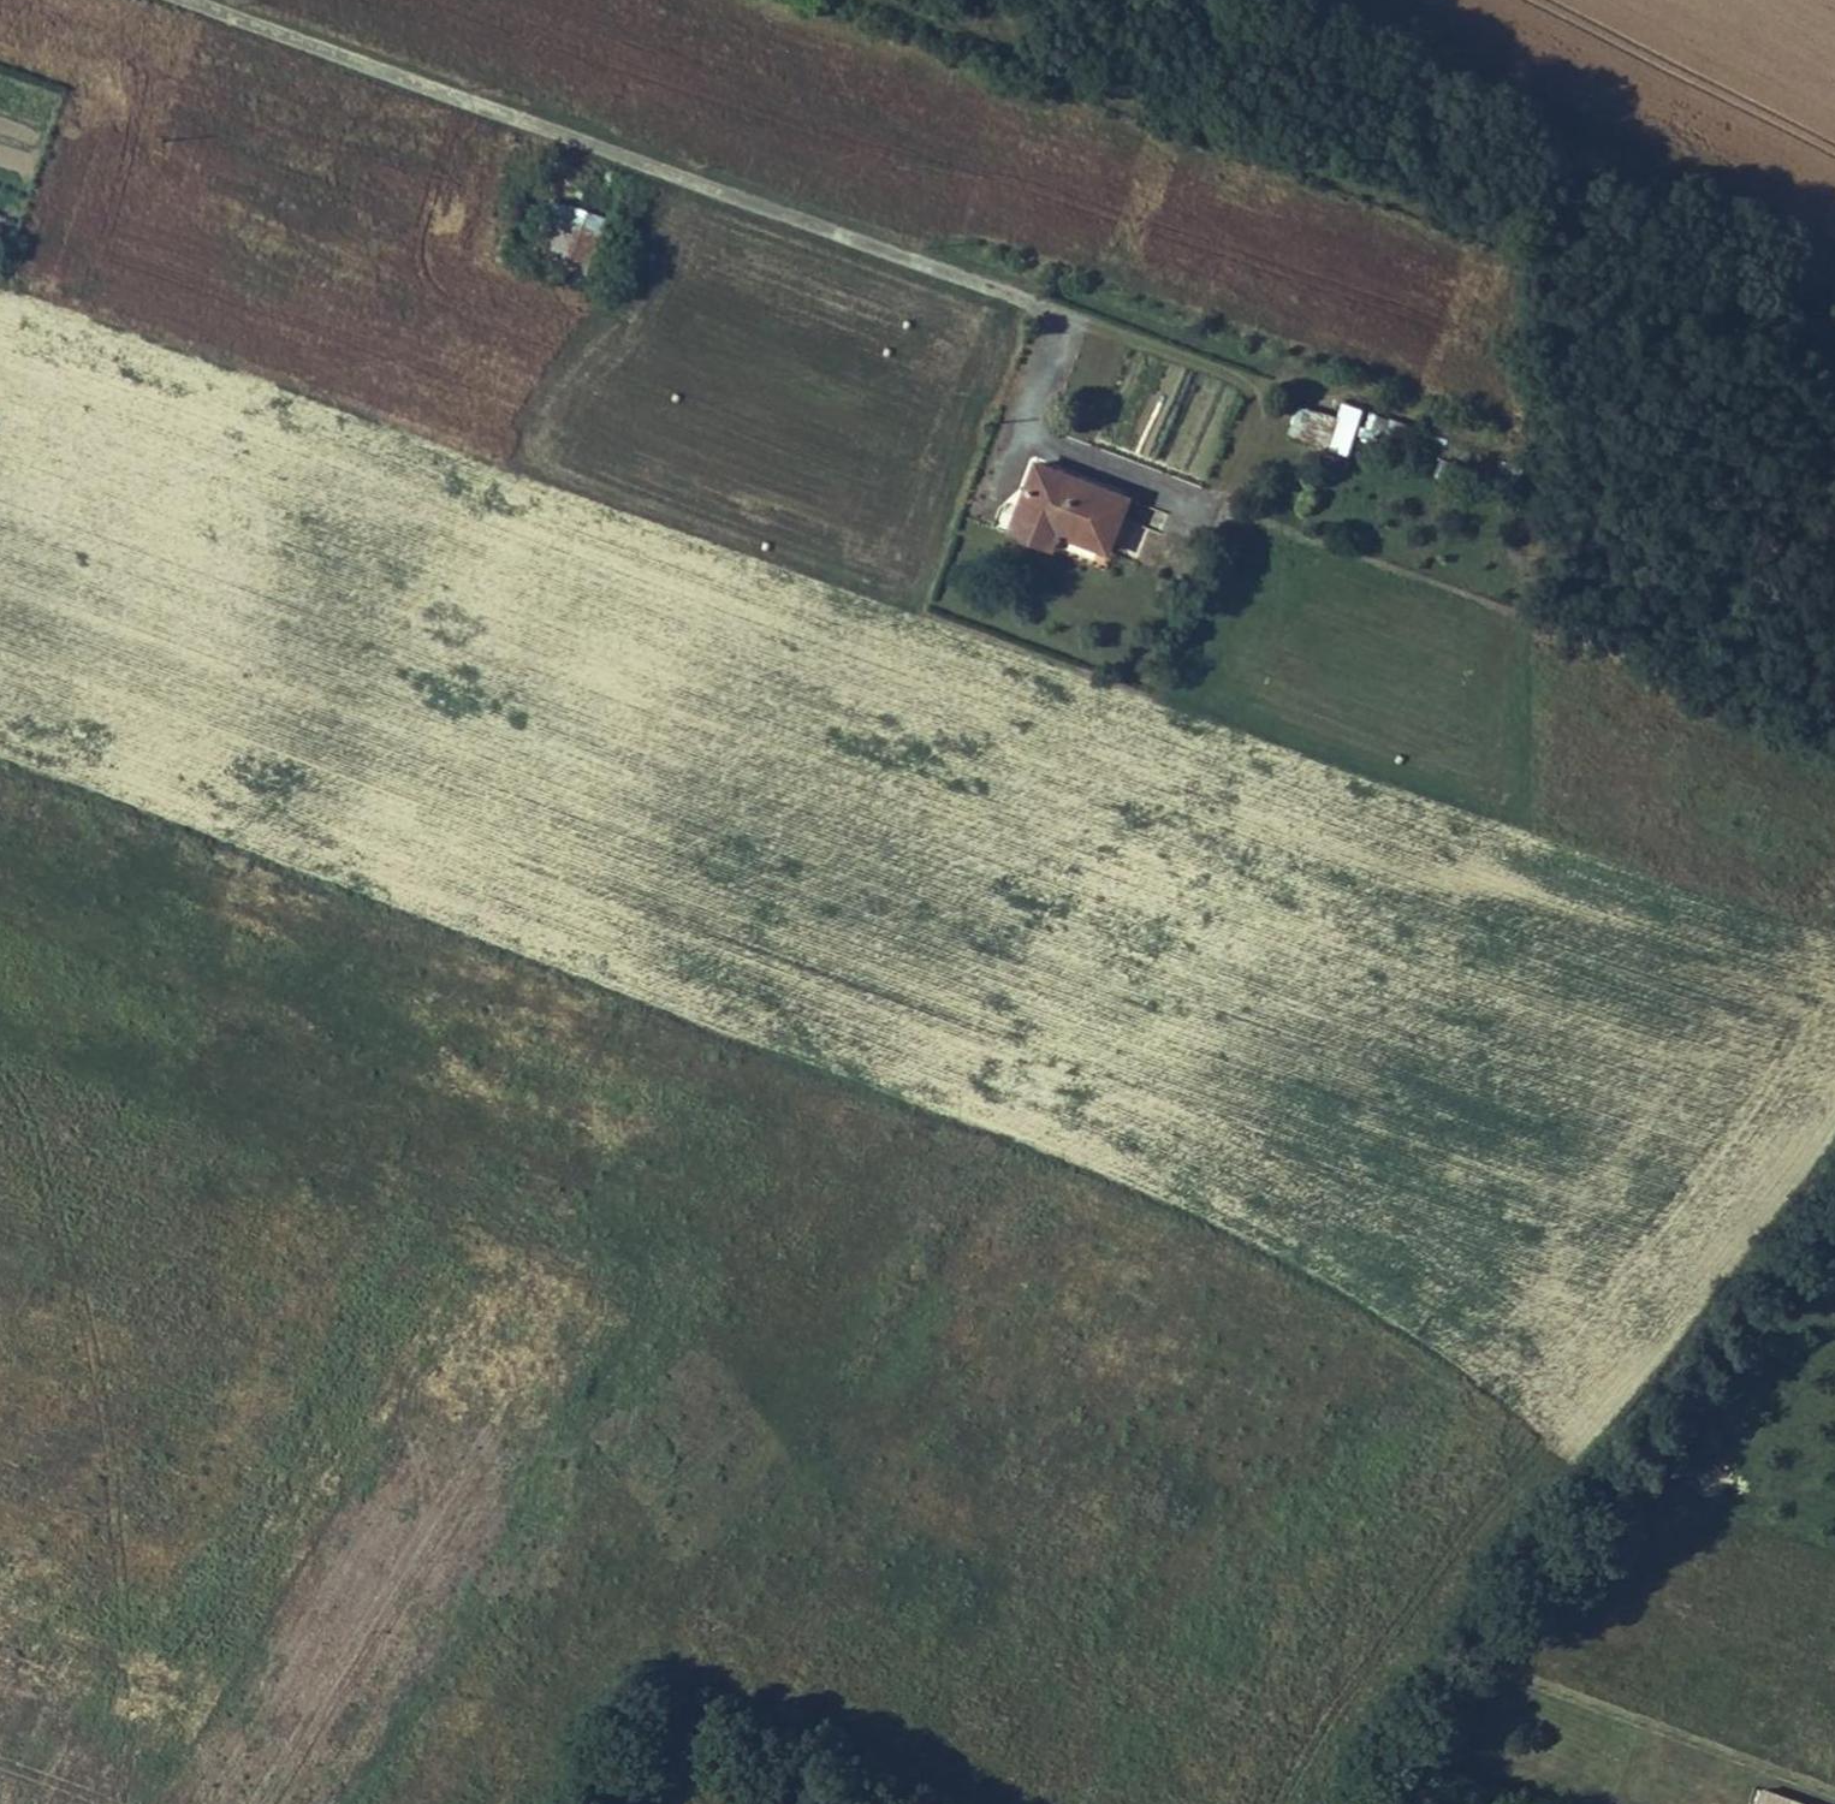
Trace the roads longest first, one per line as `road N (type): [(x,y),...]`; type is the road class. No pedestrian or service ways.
road 1 (unclassified): [(205,0),(1033,303)]

